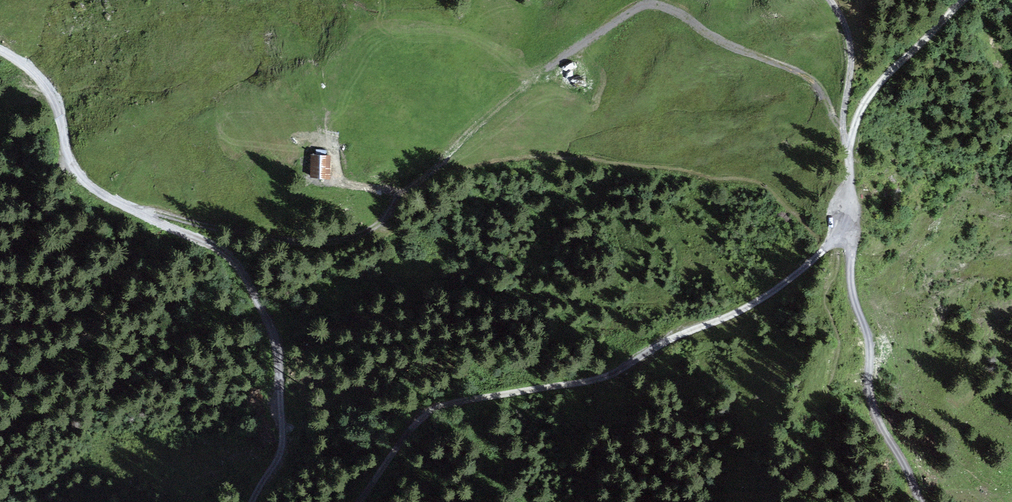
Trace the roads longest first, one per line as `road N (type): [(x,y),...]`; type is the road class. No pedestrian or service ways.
road 1 (track): [(0,48),(47,87),(68,154),(85,182),(214,245),(252,286),(275,331),(283,433),(278,459),(252,501)]
road 2 (track): [(358,501),(433,410),(611,375),(763,298),(851,219)]
road 3 (track): [(851,219),(851,276),(869,344),(869,391),(921,501)]
road 4 (track): [(139,211),(289,240),(328,240),(372,227)]
road 5 (track): [(851,219),(843,123),(851,50),(830,0)]
road 6 (track): [(847,151),(873,91),(964,0)]

